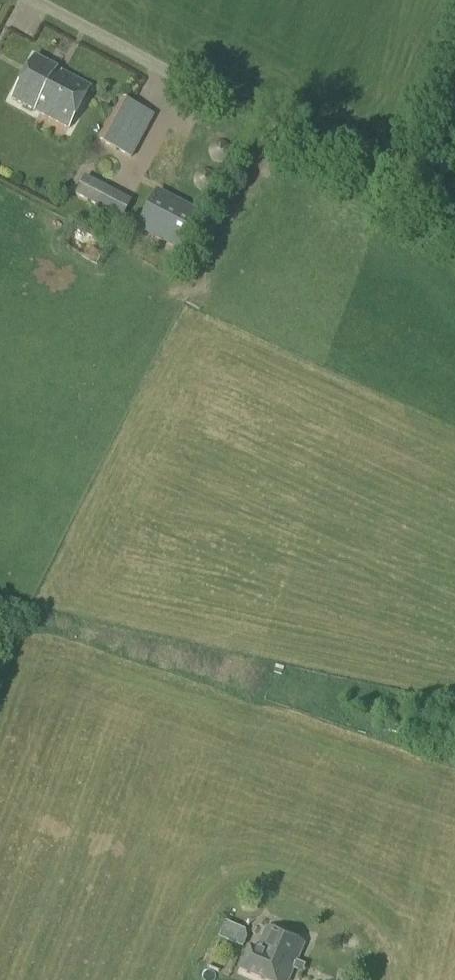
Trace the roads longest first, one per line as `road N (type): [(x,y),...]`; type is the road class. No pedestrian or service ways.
road 1 (unclassified): [(454,239),(21,0)]

